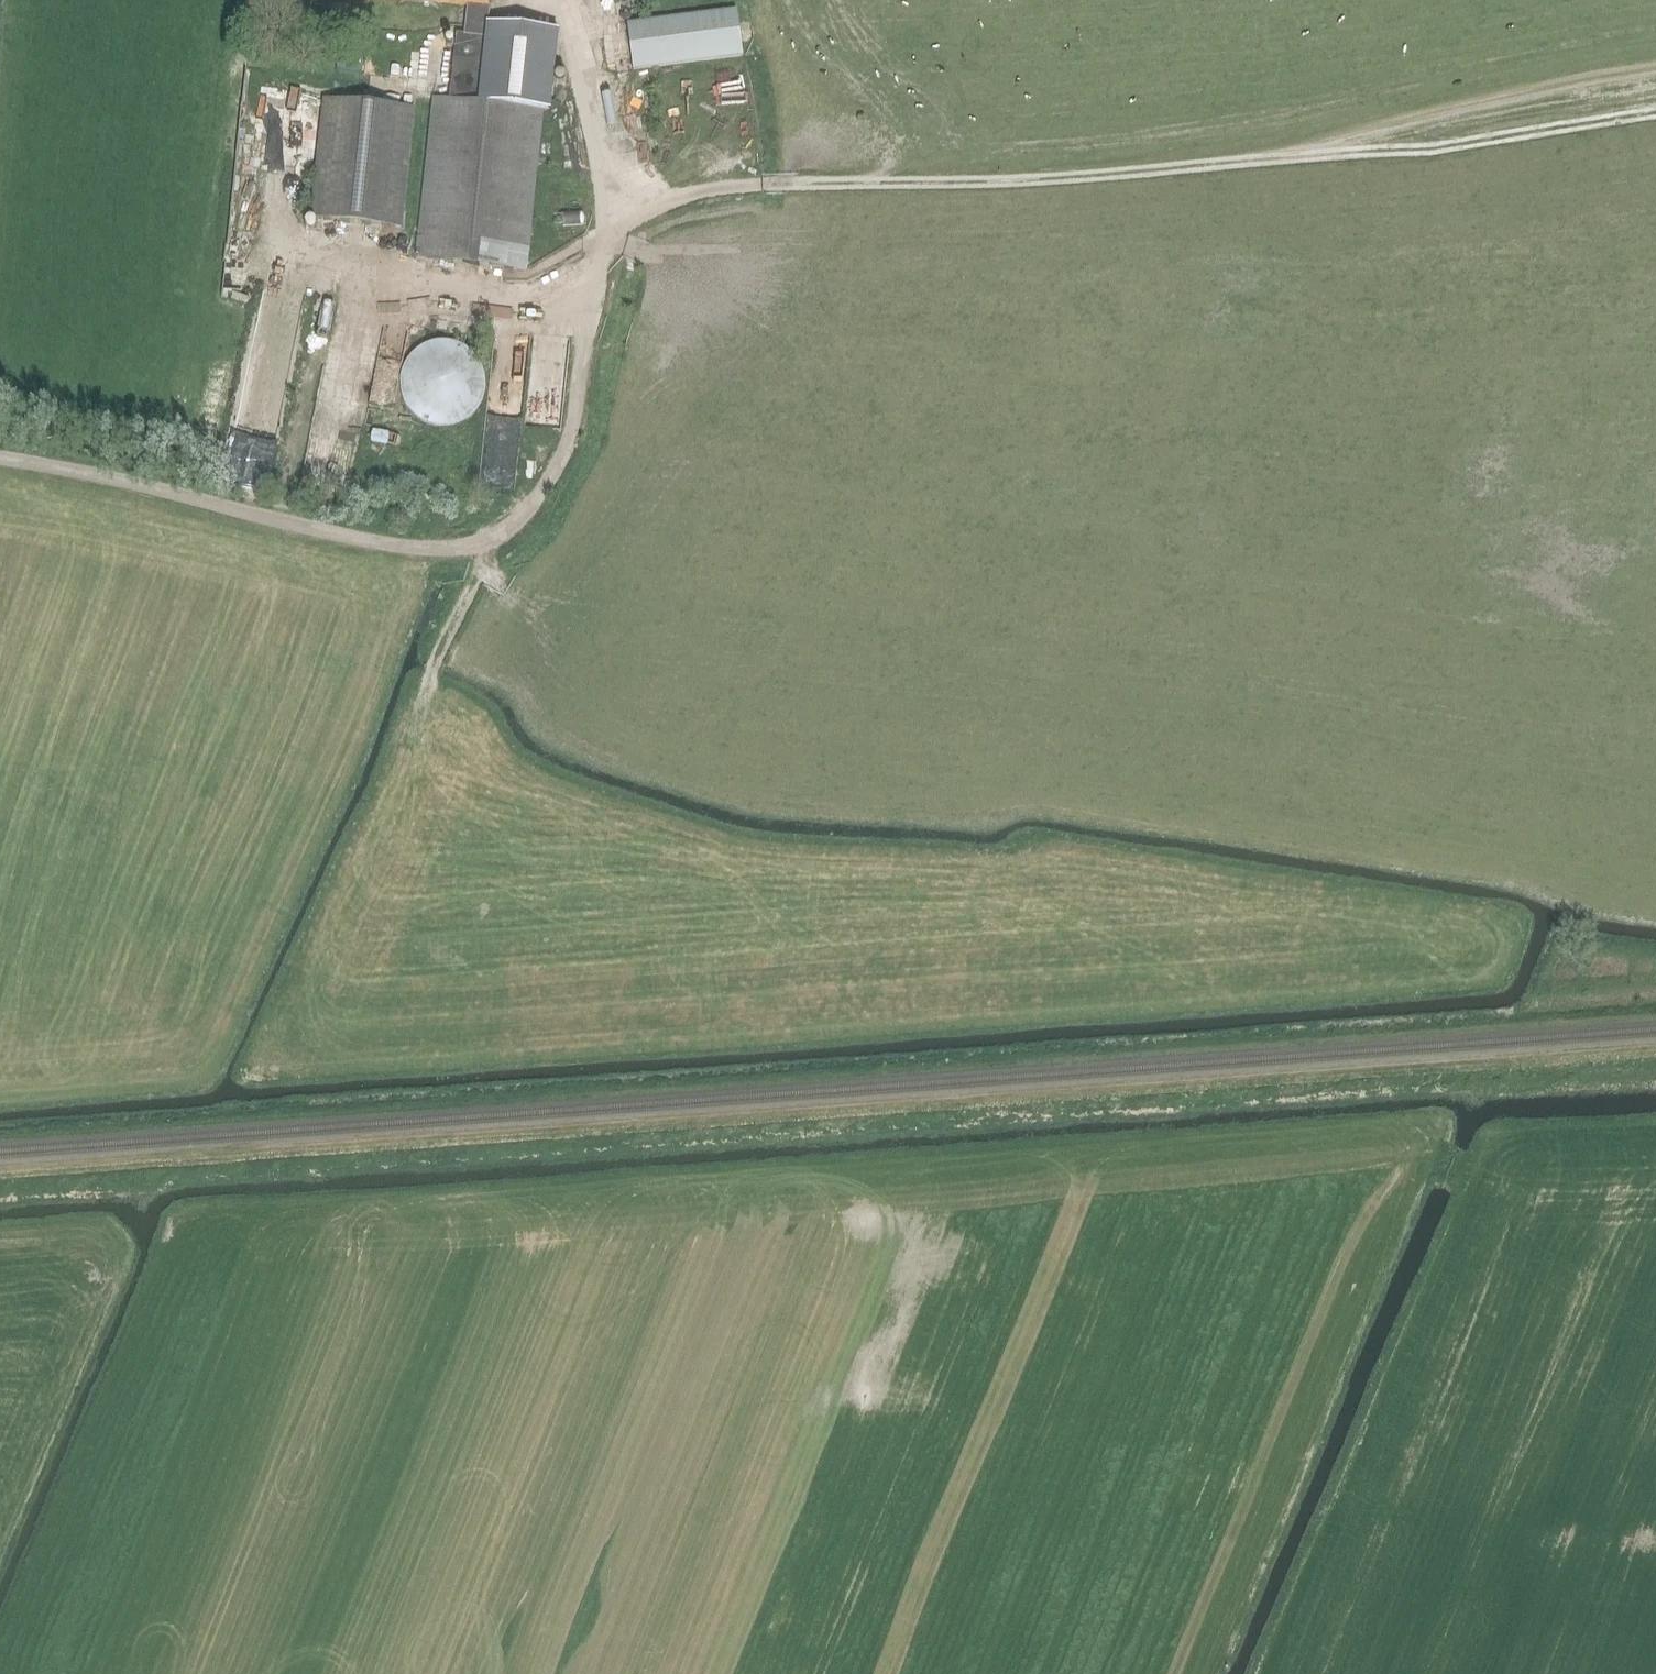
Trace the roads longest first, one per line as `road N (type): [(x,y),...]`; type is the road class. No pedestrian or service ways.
road 1 (track): [(1655,114),(1429,149),(1012,181),(769,185)]

